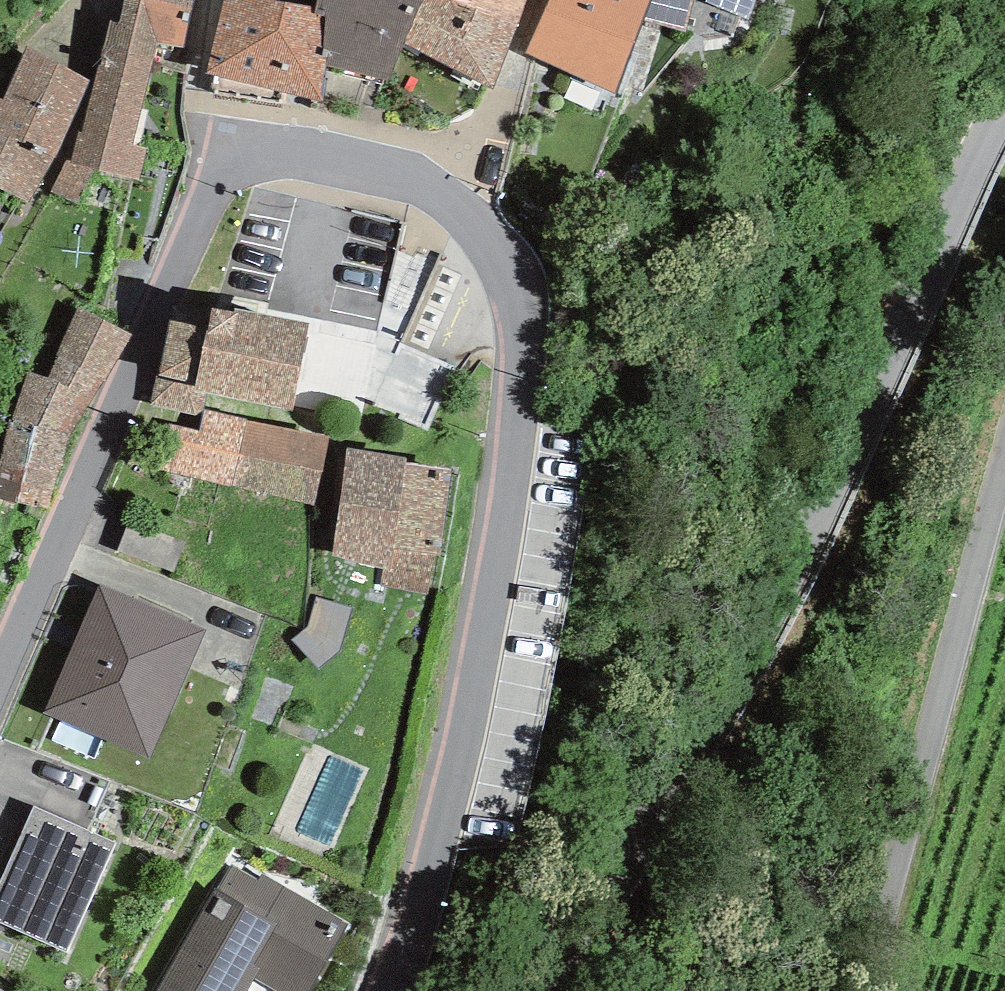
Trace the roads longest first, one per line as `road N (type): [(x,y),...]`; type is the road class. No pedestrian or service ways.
road 1 (tertiary): [(383,990),(412,912),(519,419),(521,316),(504,261),(430,191),(293,155),(238,166)]
road 2 (tertiary): [(1004,108),(814,540),(550,990)]
road 3 (tertiary): [(0,680),(191,242),(238,166)]
road 4 (unclassified): [(868,990),(932,801),(1004,469)]

